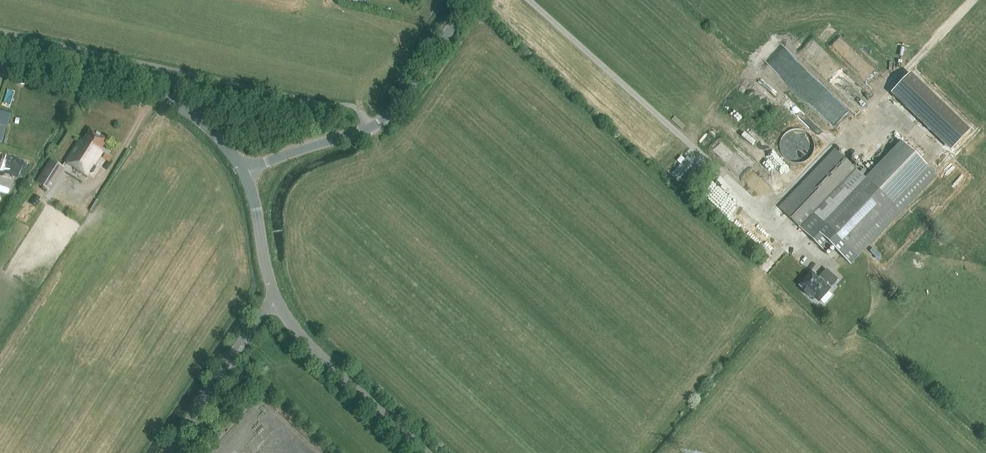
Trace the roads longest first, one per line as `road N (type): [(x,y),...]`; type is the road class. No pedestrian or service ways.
road 1 (unclassified): [(242,168),(383,120),(467,0)]
road 2 (tertiary): [(242,168),(197,120),(161,98),(0,58)]
road 3 (tertiary): [(425,452),(314,350),(275,295)]
road 4 (unclassified): [(164,452),(275,295)]
road 5 (tertiary): [(275,295),(242,168)]

